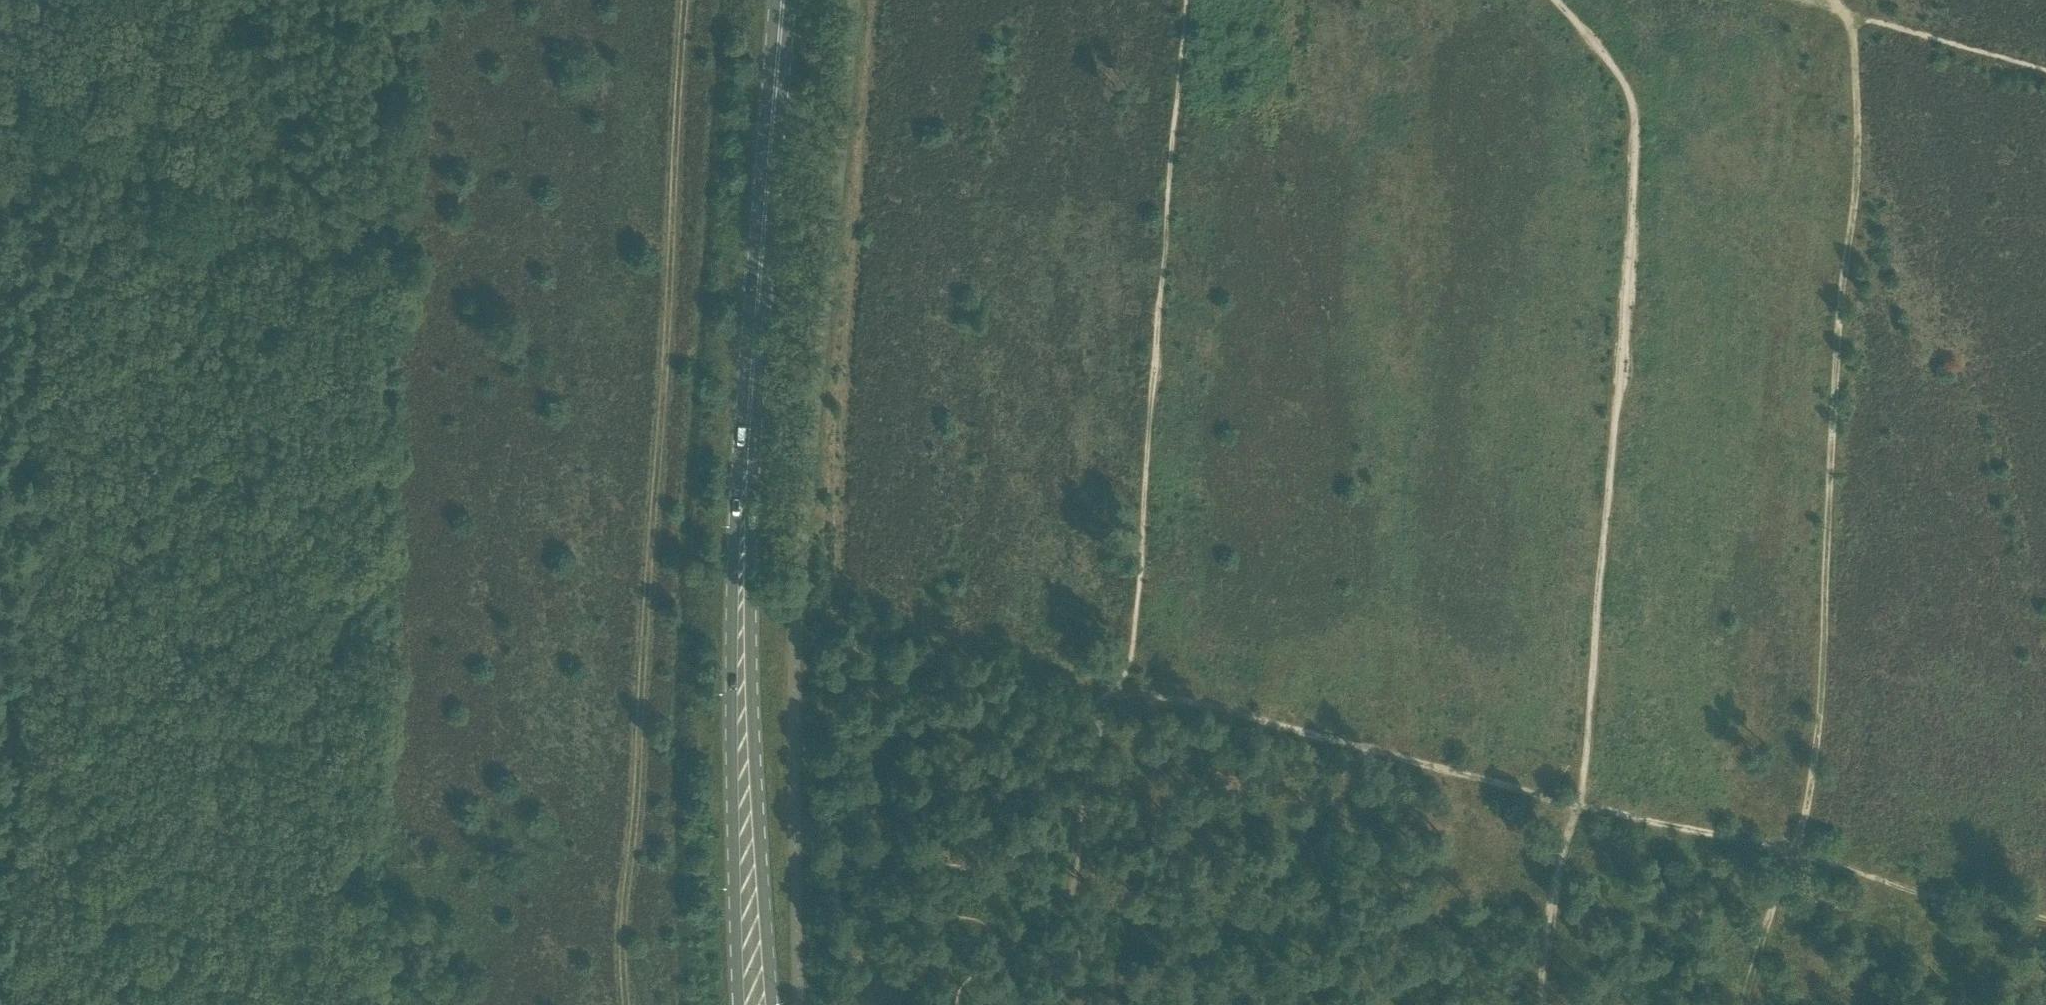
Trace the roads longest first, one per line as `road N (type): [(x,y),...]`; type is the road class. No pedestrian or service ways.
road 1 (track): [(1793,854),(1814,766),(1839,335),(1861,149),(1856,37),(1825,7),(2045,64)]
road 2 (track): [(1537,1004),(1568,791),(1584,795),(1633,100),(1558,0)]
road 3 (primary): [(753,1004),(733,717),(733,508),(772,0)]
road 4 (track): [(1172,0),(1124,688)]

